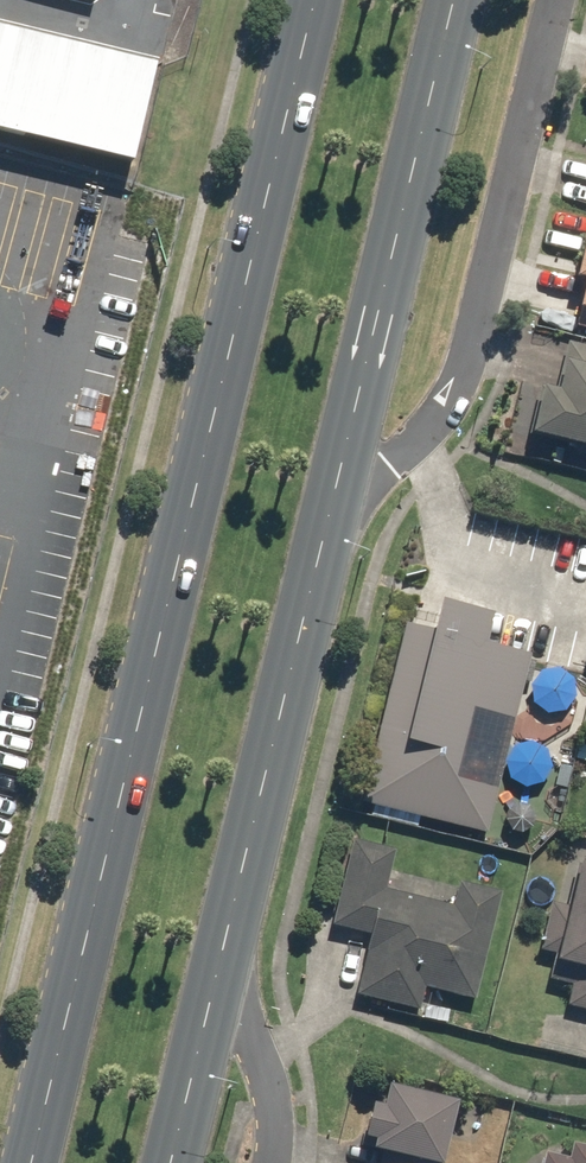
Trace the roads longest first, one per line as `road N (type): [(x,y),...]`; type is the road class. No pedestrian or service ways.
road 1 (primary): [(28,1162),(315,0)]
road 2 (residential): [(556,0),(468,356),(419,434),(338,508)]
road 3 (primary): [(459,0),(338,508)]
road 4 (primary): [(338,508),(225,952)]
road 5 (residential): [(225,952),(271,1103),(271,1162)]
road 6 (primary): [(225,952),(175,1162)]

